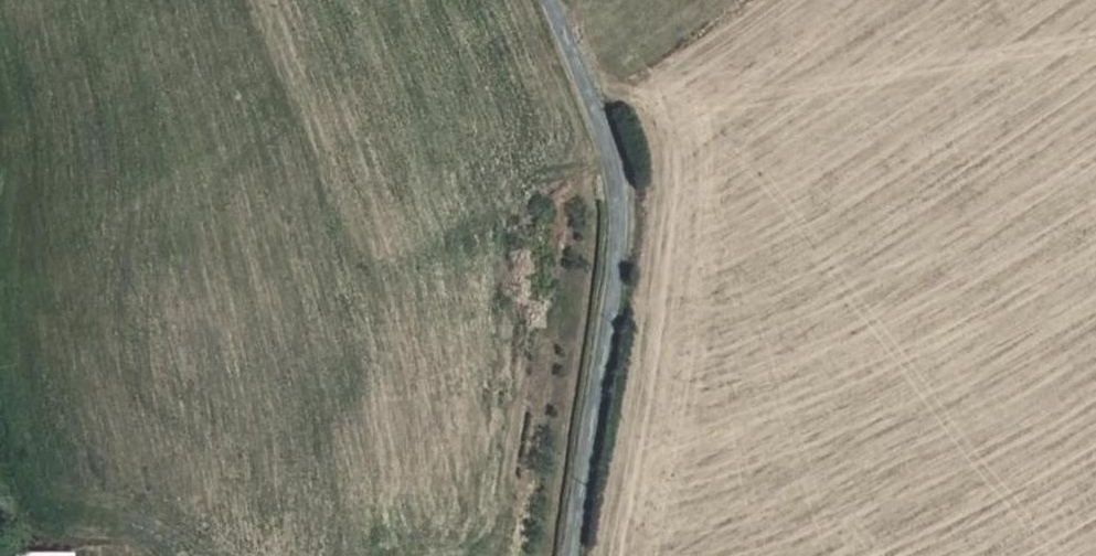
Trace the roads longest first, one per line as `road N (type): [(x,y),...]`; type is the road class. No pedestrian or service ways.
road 1 (unclassified): [(542,0),(617,173),(622,257),(581,555)]

